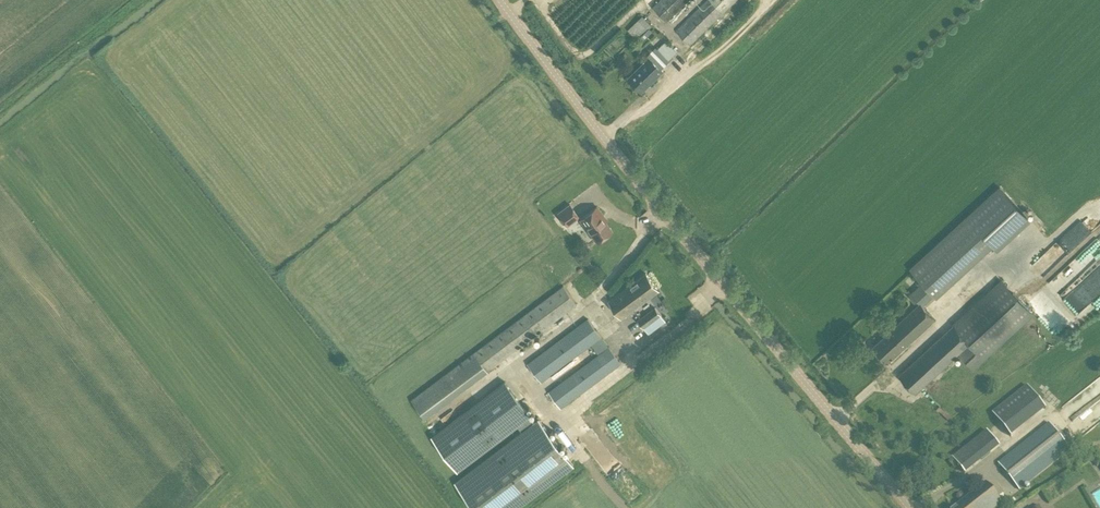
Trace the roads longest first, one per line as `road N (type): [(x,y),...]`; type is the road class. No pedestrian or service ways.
road 1 (tertiary): [(909,507),(705,265),(500,0)]
road 2 (track): [(837,421),(1016,251),(1053,241),(1099,203)]
road 3 (track): [(604,135),(743,0)]
road 4 (track): [(644,0),(581,61),(535,0)]

